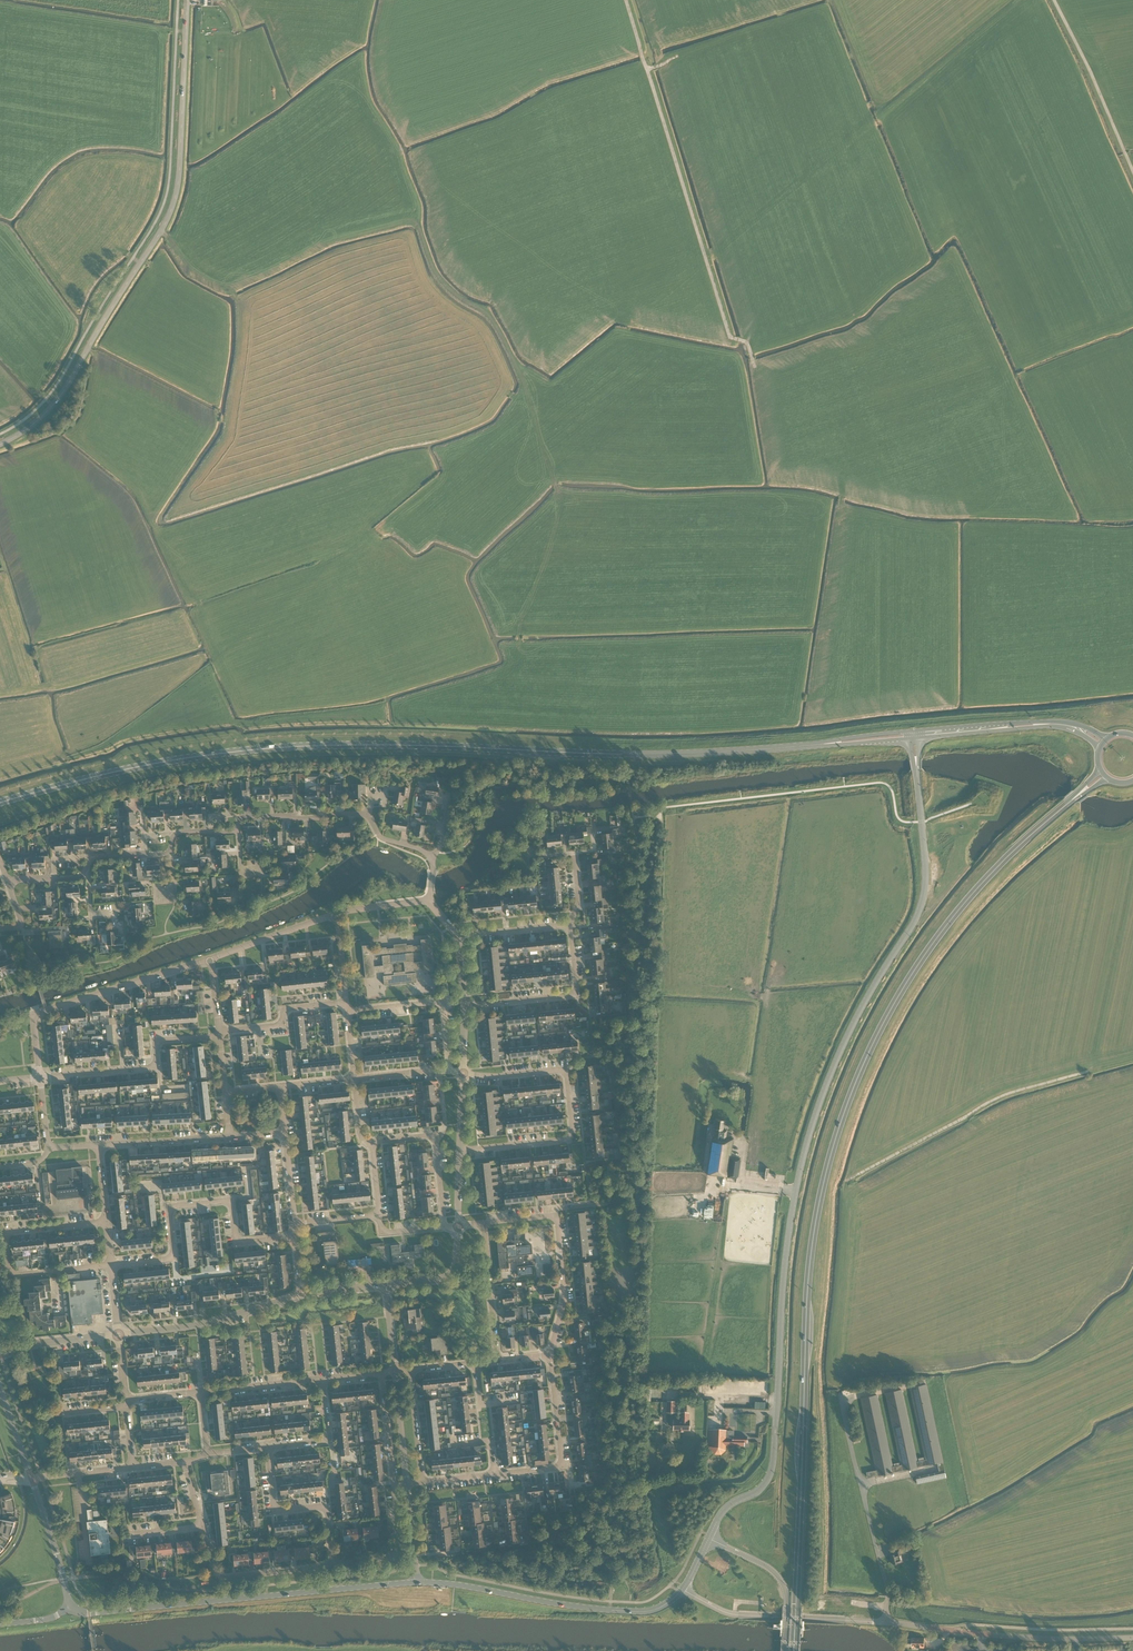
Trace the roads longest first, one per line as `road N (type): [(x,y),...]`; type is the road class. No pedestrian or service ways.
road 1 (trunk): [(794,1650),(808,1279),(839,1127),(873,1045),(925,955),(978,887),(1072,800)]
road 2 (tertiary): [(708,1538),(726,1507),(771,1473),(796,1190),(843,1045),(921,906),(926,865),(917,770)]
road 3 (primary): [(0,803),(153,764),(289,747),(655,755),(803,746)]
road 4 (secondary): [(0,445),(55,407),(170,214),(187,0)]
road 5 (track): [(162,230),(190,264),(226,285),(358,233),(416,224),(433,272),(491,320),(527,388)]
road 6 (tertiary): [(72,1607),(91,1613),(417,1582)]
road 7 (tertiary): [(417,1582),(632,1611),(659,1608),(683,1589)]
road 8 (tertiary): [(683,1589),(732,1614),(943,1630)]
road 9 (residential): [(112,1266),(172,1255),(176,1207),(231,1200),(239,1240),(297,1236)]
road 10 (unclassified): [(40,1077),(37,1012),(210,960)]
road 11 (residential): [(241,817),(368,814),(380,837),(434,853)]
road 12 (residential): [(40,1077),(151,1068),(159,1041),(221,1037)]
road 13 (track): [(1132,182),(1050,0)]
road 14 (residential): [(470,1149),(569,1140),(568,1076),(540,1073)]
road 15 (unclassified): [(118,1335),(197,1326),(304,1294)]
road 16 (primary): [(1108,738),(1058,721),(920,730)]
road 17 (tertiary): [(1132,1638),(943,1630)]
road 18 (primary): [(921,737),(1056,726),(1099,749)]
road 19 (residential): [(58,1271),(13,1273),(9,1234),(108,1222)]
road 20 (residential): [(493,1476),(563,1468),(549,1356)]
road 21 (residential): [(466,1006),(577,996),(570,926)]
road 22 (residential): [(332,1566),(327,1508),(277,1510),(269,1448)]
road 23 (tertiary): [(785,1650),(781,1581),(708,1538)]
road 24 (residential): [(220,1031),(283,1026),(284,1010),(347,1003)]
road 25 (residential): [(549,1356),(565,1296),(558,1216)]
road 26 (residential): [(495,1361),(487,1224)]
road 27 (tertiary): [(72,1607),(32,1479)]
road 28 (unclassified): [(210,960),(336,915)]
road 29 (residential): [(99,1145),(231,1135)]
road 30 (residential): [(332,1566),(397,1548),(394,1484)]
road 31 (residential): [(269,1448),(330,1442),(323,1379)]
road 32 (residential): [(200,1392),(323,1379)]
road 33 (unclassified): [(0,1354),(118,1335)]

